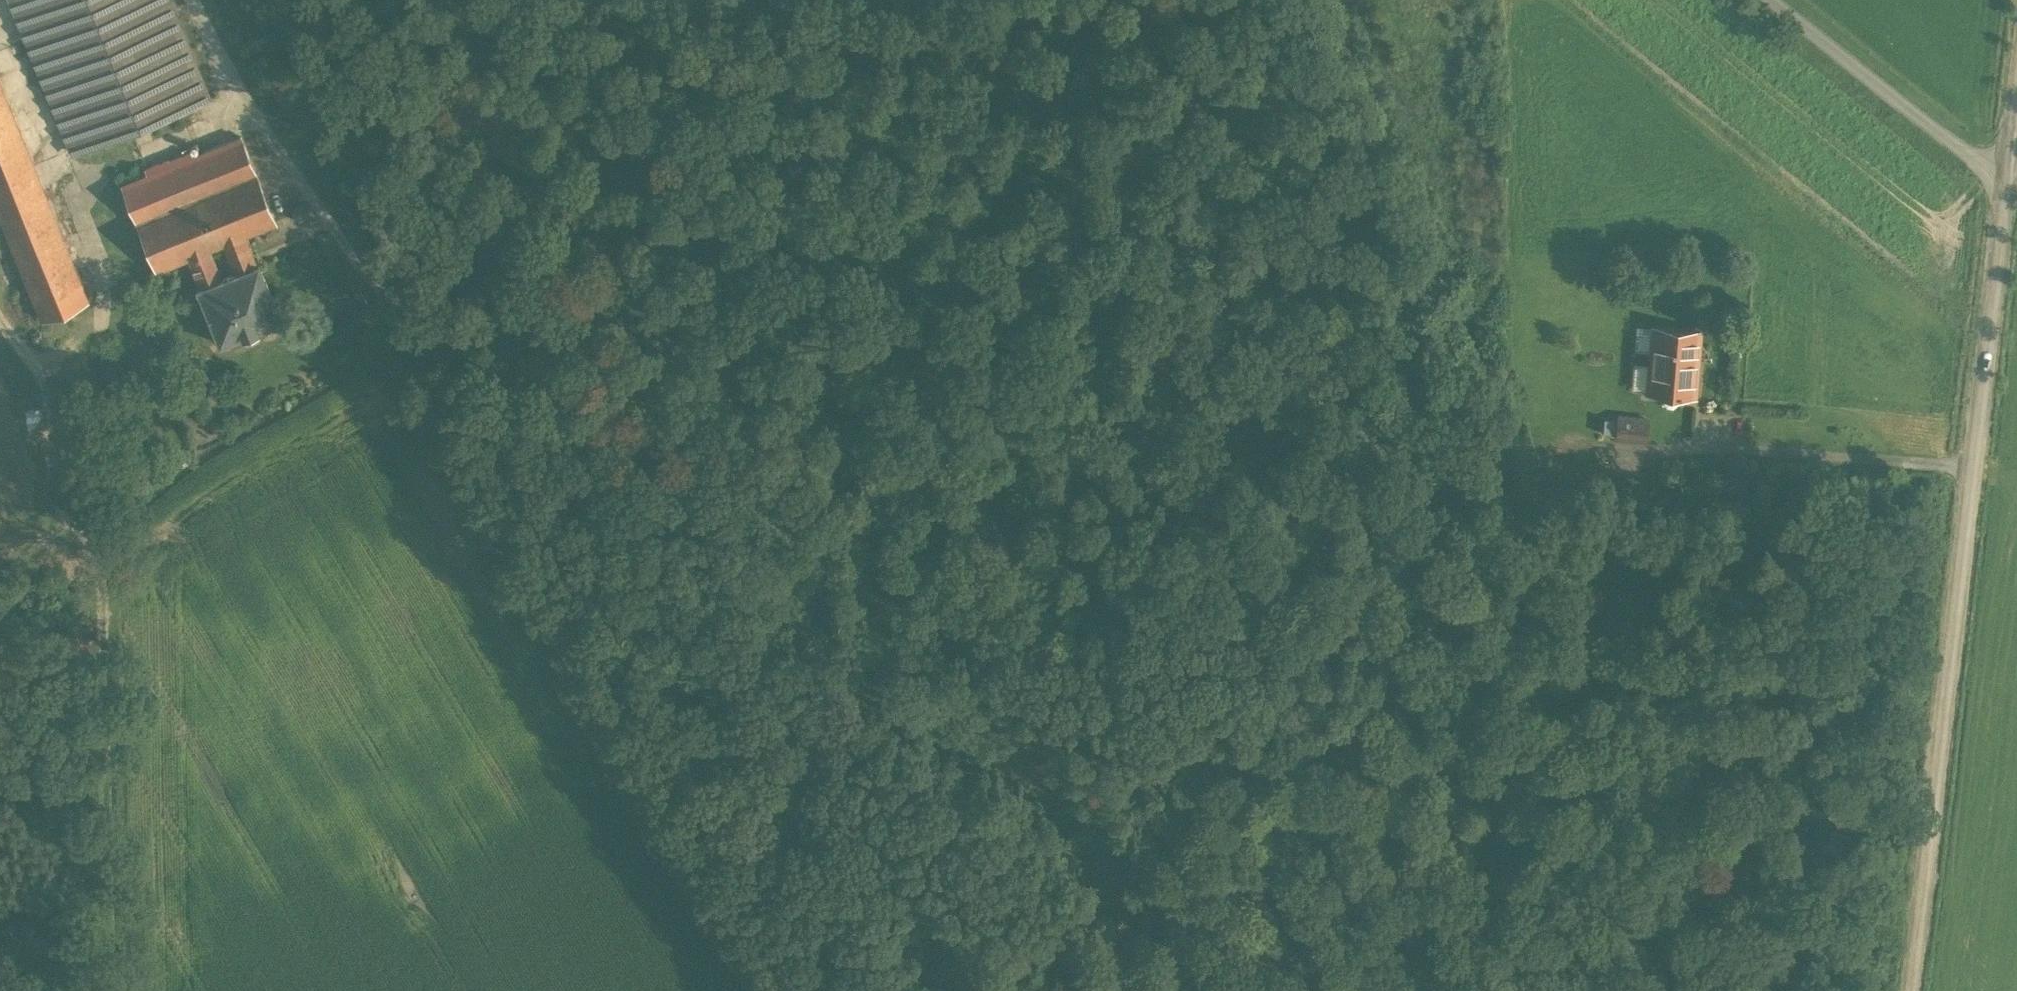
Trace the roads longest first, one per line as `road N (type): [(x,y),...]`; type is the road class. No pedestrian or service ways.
road 1 (unclassified): [(2010,168),(1922,990)]
road 2 (unclassified): [(2010,168),(1792,0)]

